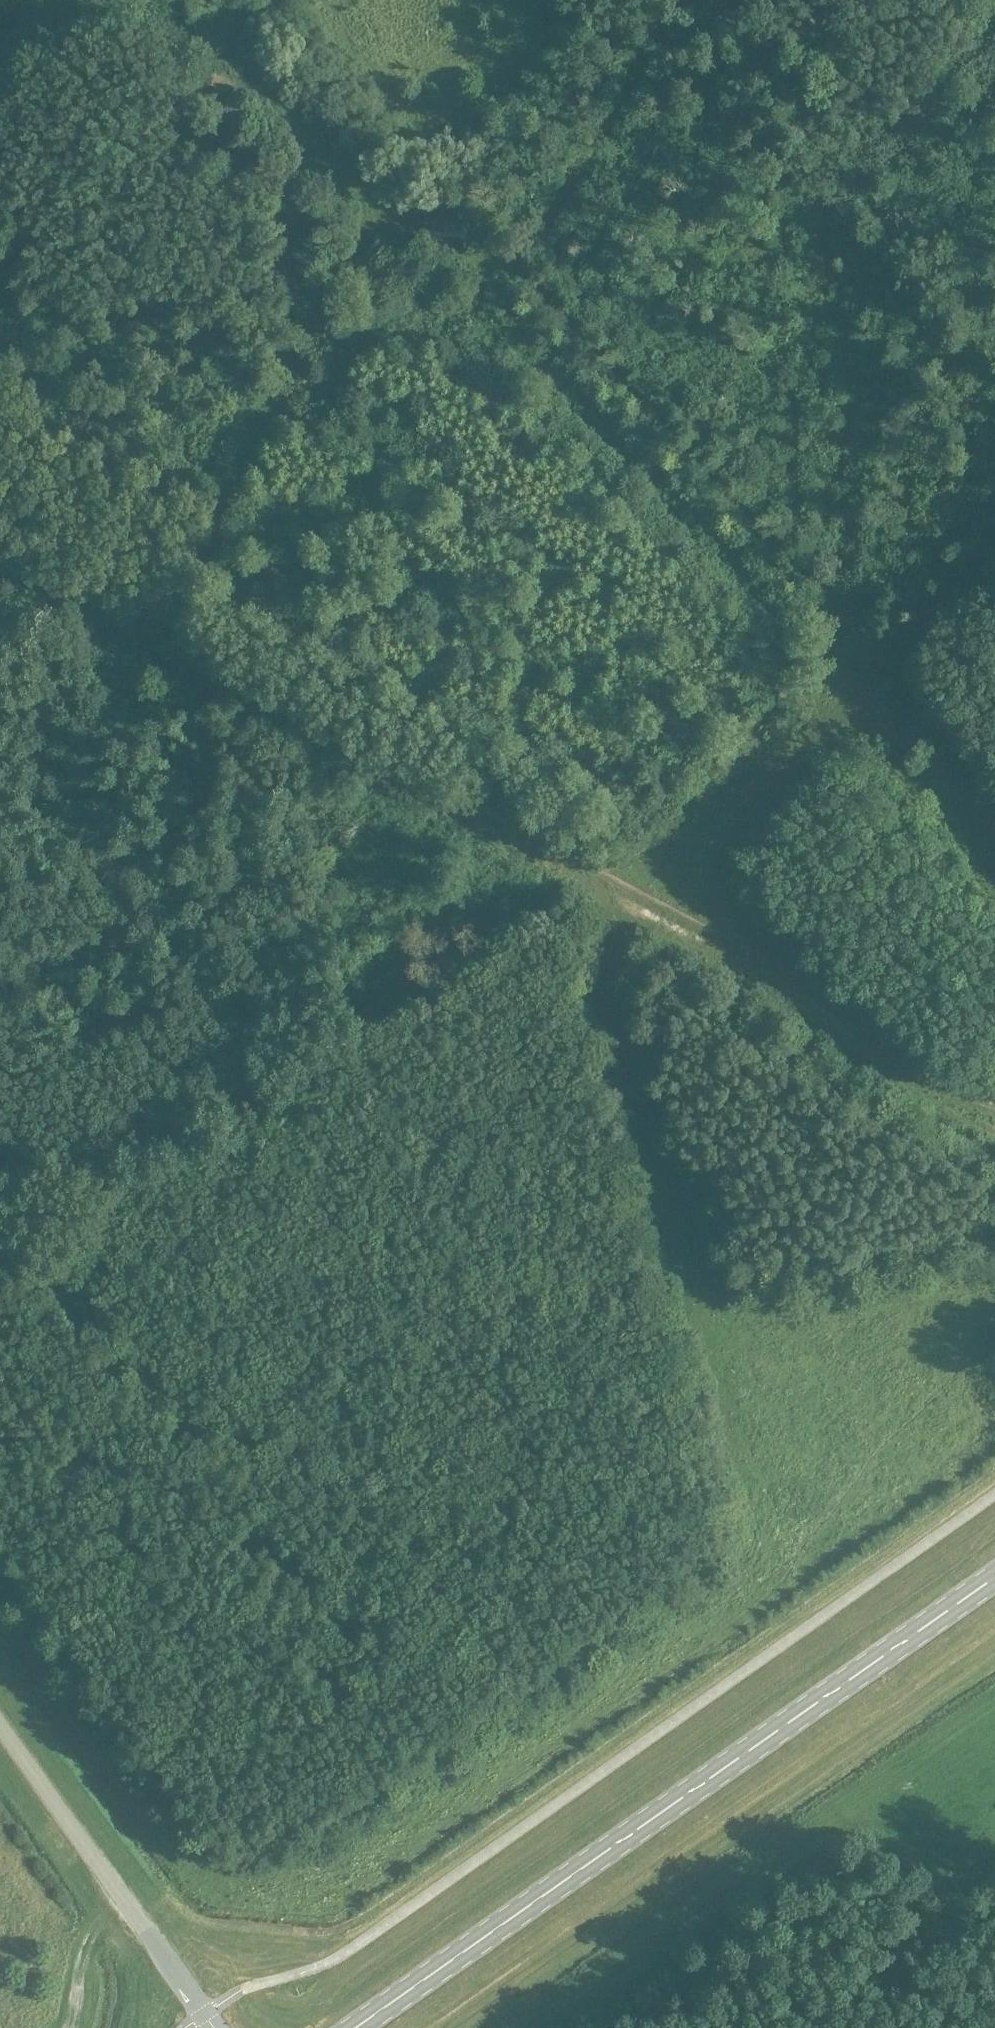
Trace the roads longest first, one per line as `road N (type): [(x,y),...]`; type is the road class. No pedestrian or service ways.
road 1 (secondary): [(356,2027),(994,1577)]
road 2 (tertiary): [(214,2027),(0,1732)]

